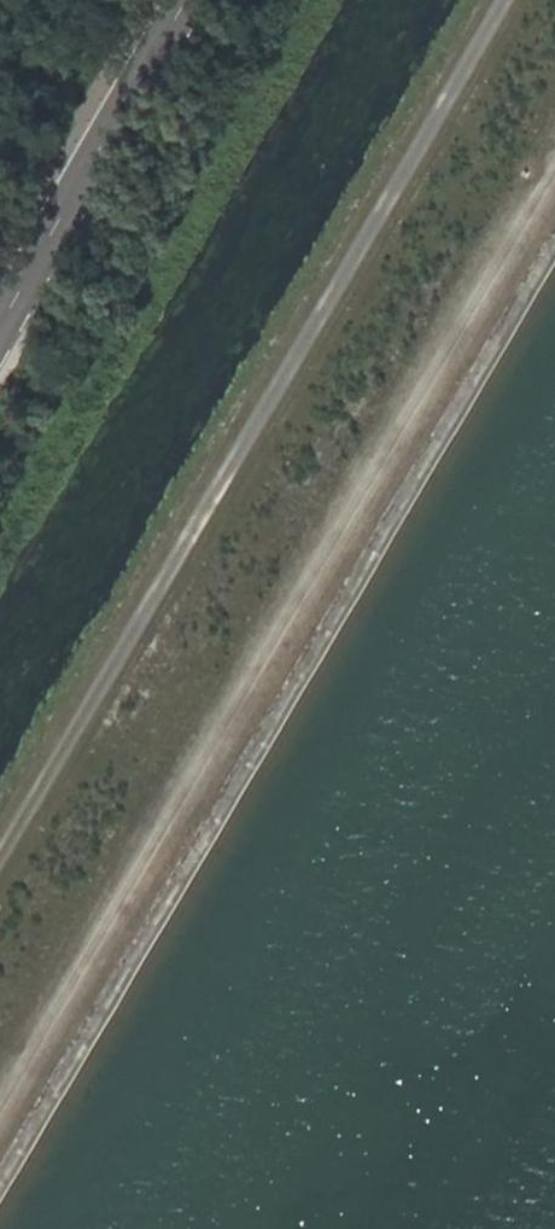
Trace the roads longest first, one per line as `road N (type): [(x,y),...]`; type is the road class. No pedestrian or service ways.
road 1 (track): [(0,1110),(554,171)]
road 2 (track): [(510,0),(0,869)]
road 3 (tertiary): [(0,314),(188,0)]

